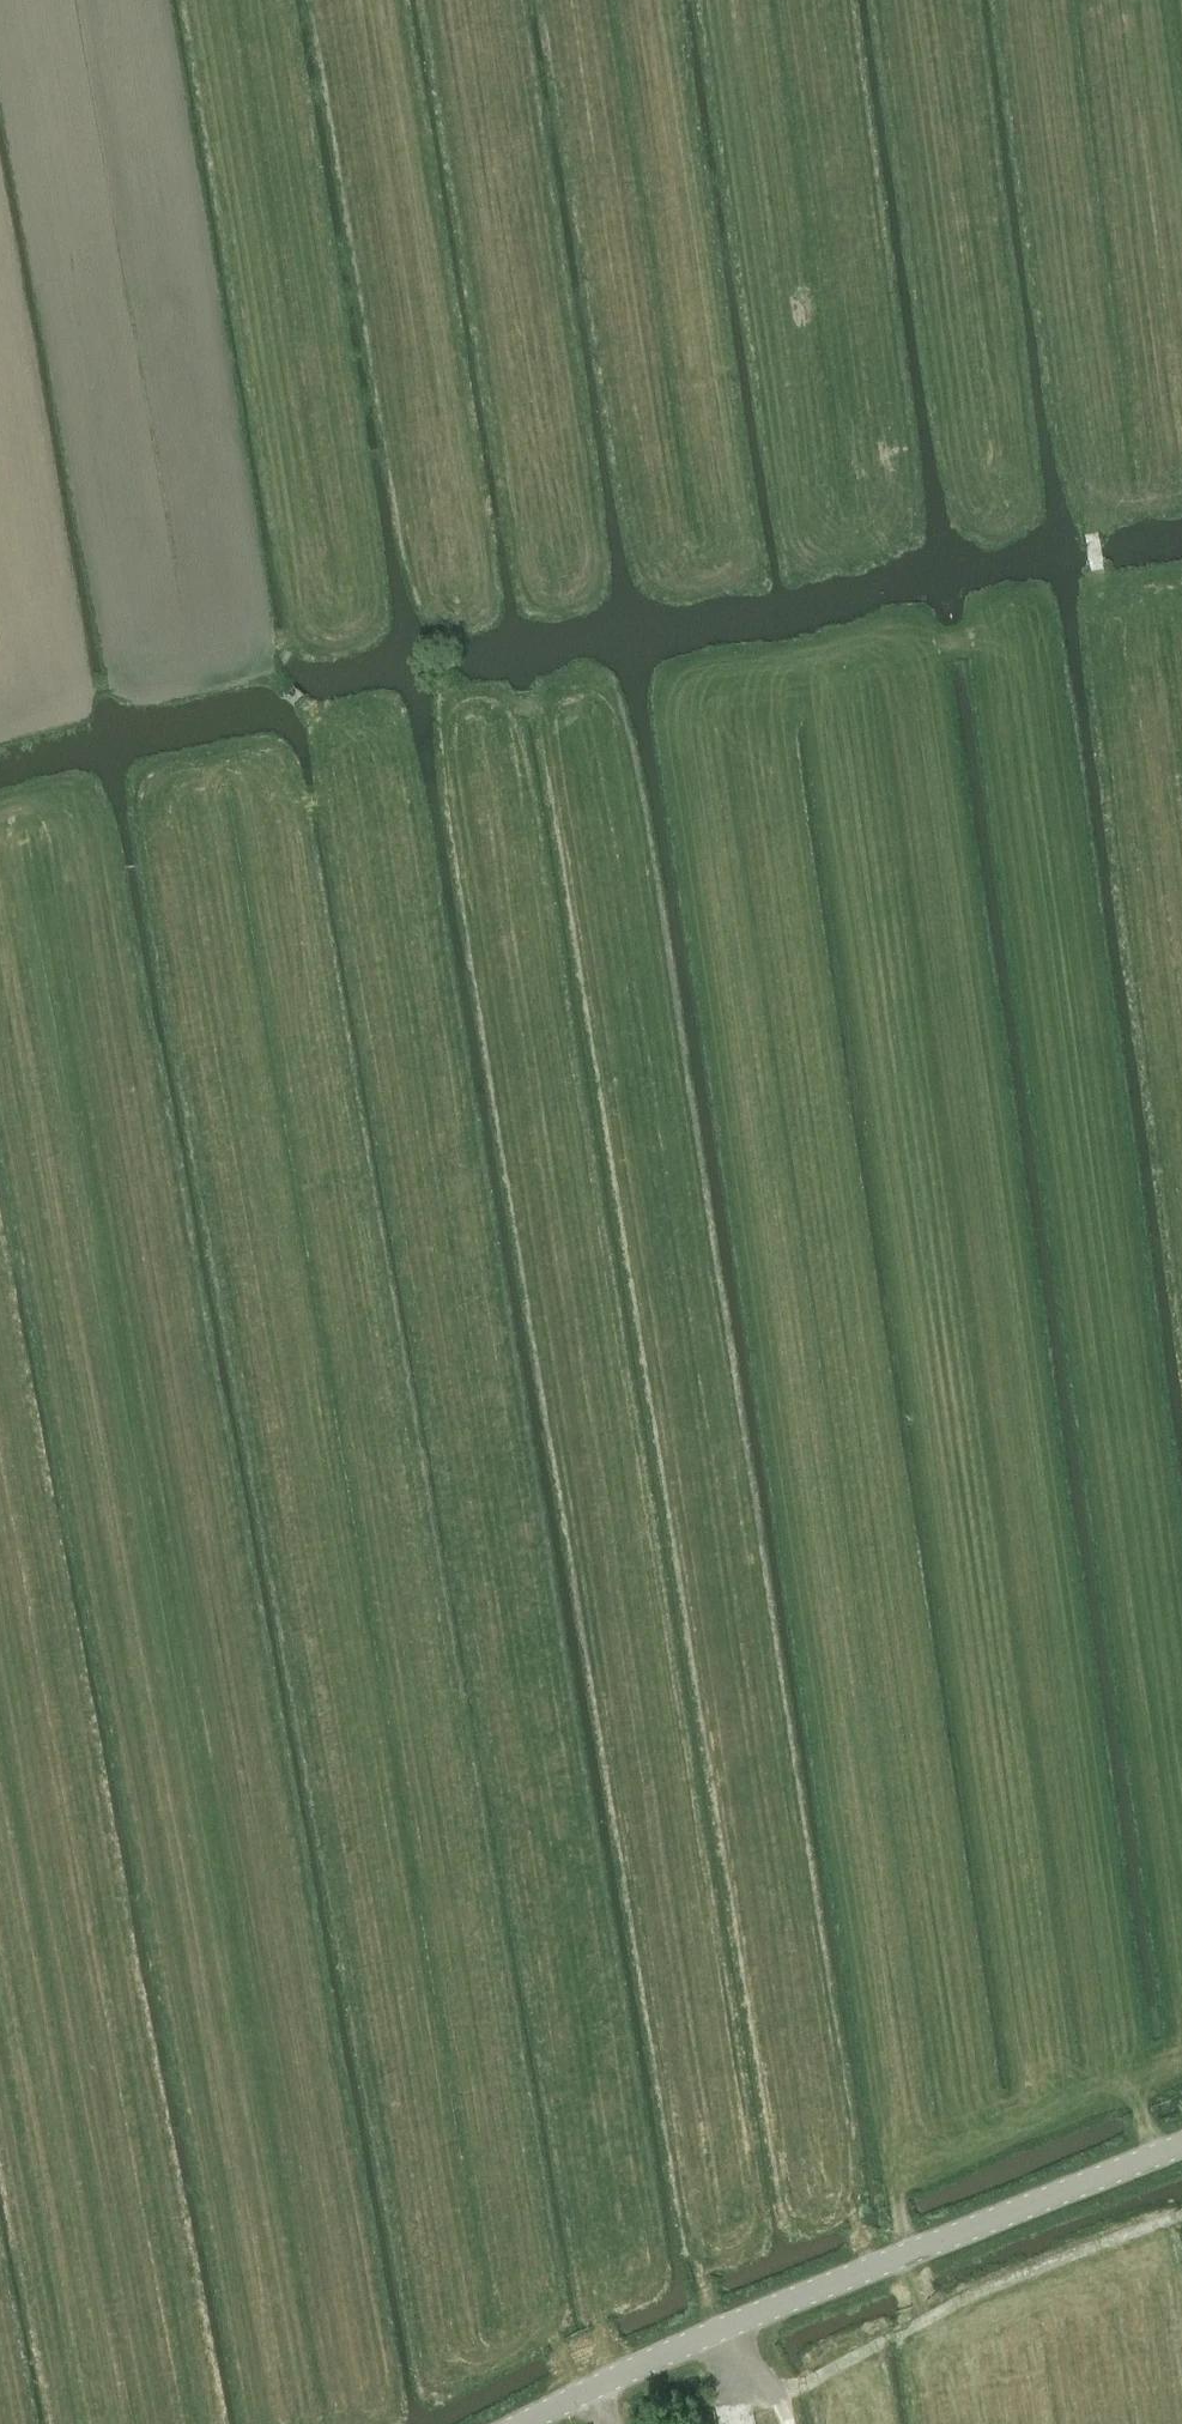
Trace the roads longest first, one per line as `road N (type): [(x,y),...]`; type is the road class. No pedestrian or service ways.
road 1 (unclassified): [(518,2423),(1181,2143)]
road 2 (track): [(789,2423),(784,2389),(976,2293),(1181,2215)]

